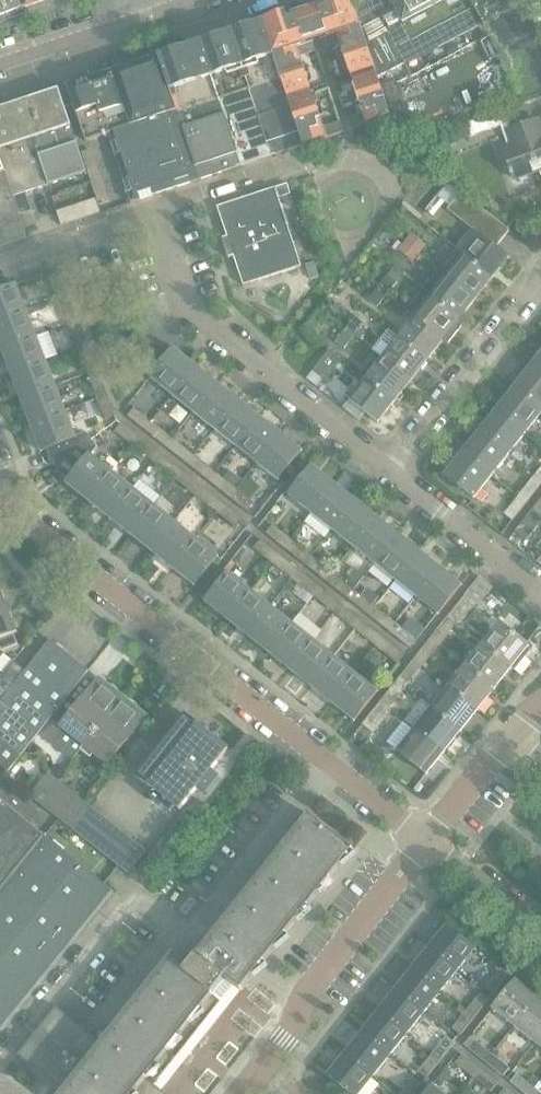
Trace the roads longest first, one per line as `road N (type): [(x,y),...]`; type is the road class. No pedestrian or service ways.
road 1 (residential): [(428,843),(0,488)]
road 2 (residential): [(394,467),(183,301),(154,213)]
road 3 (tertiary): [(246,1093),(308,993),(428,843)]
road 4 (residential): [(394,467),(540,274)]
road 5 (residential): [(540,591),(394,467)]
road 6 (residential): [(0,265),(154,213)]
road 7 (residential): [(540,933),(428,843)]
road 8 (tertiary): [(136,18),(0,63)]
road 9 (residential): [(154,213),(283,173)]
road 10 (tertiary): [(428,843),(510,738)]

